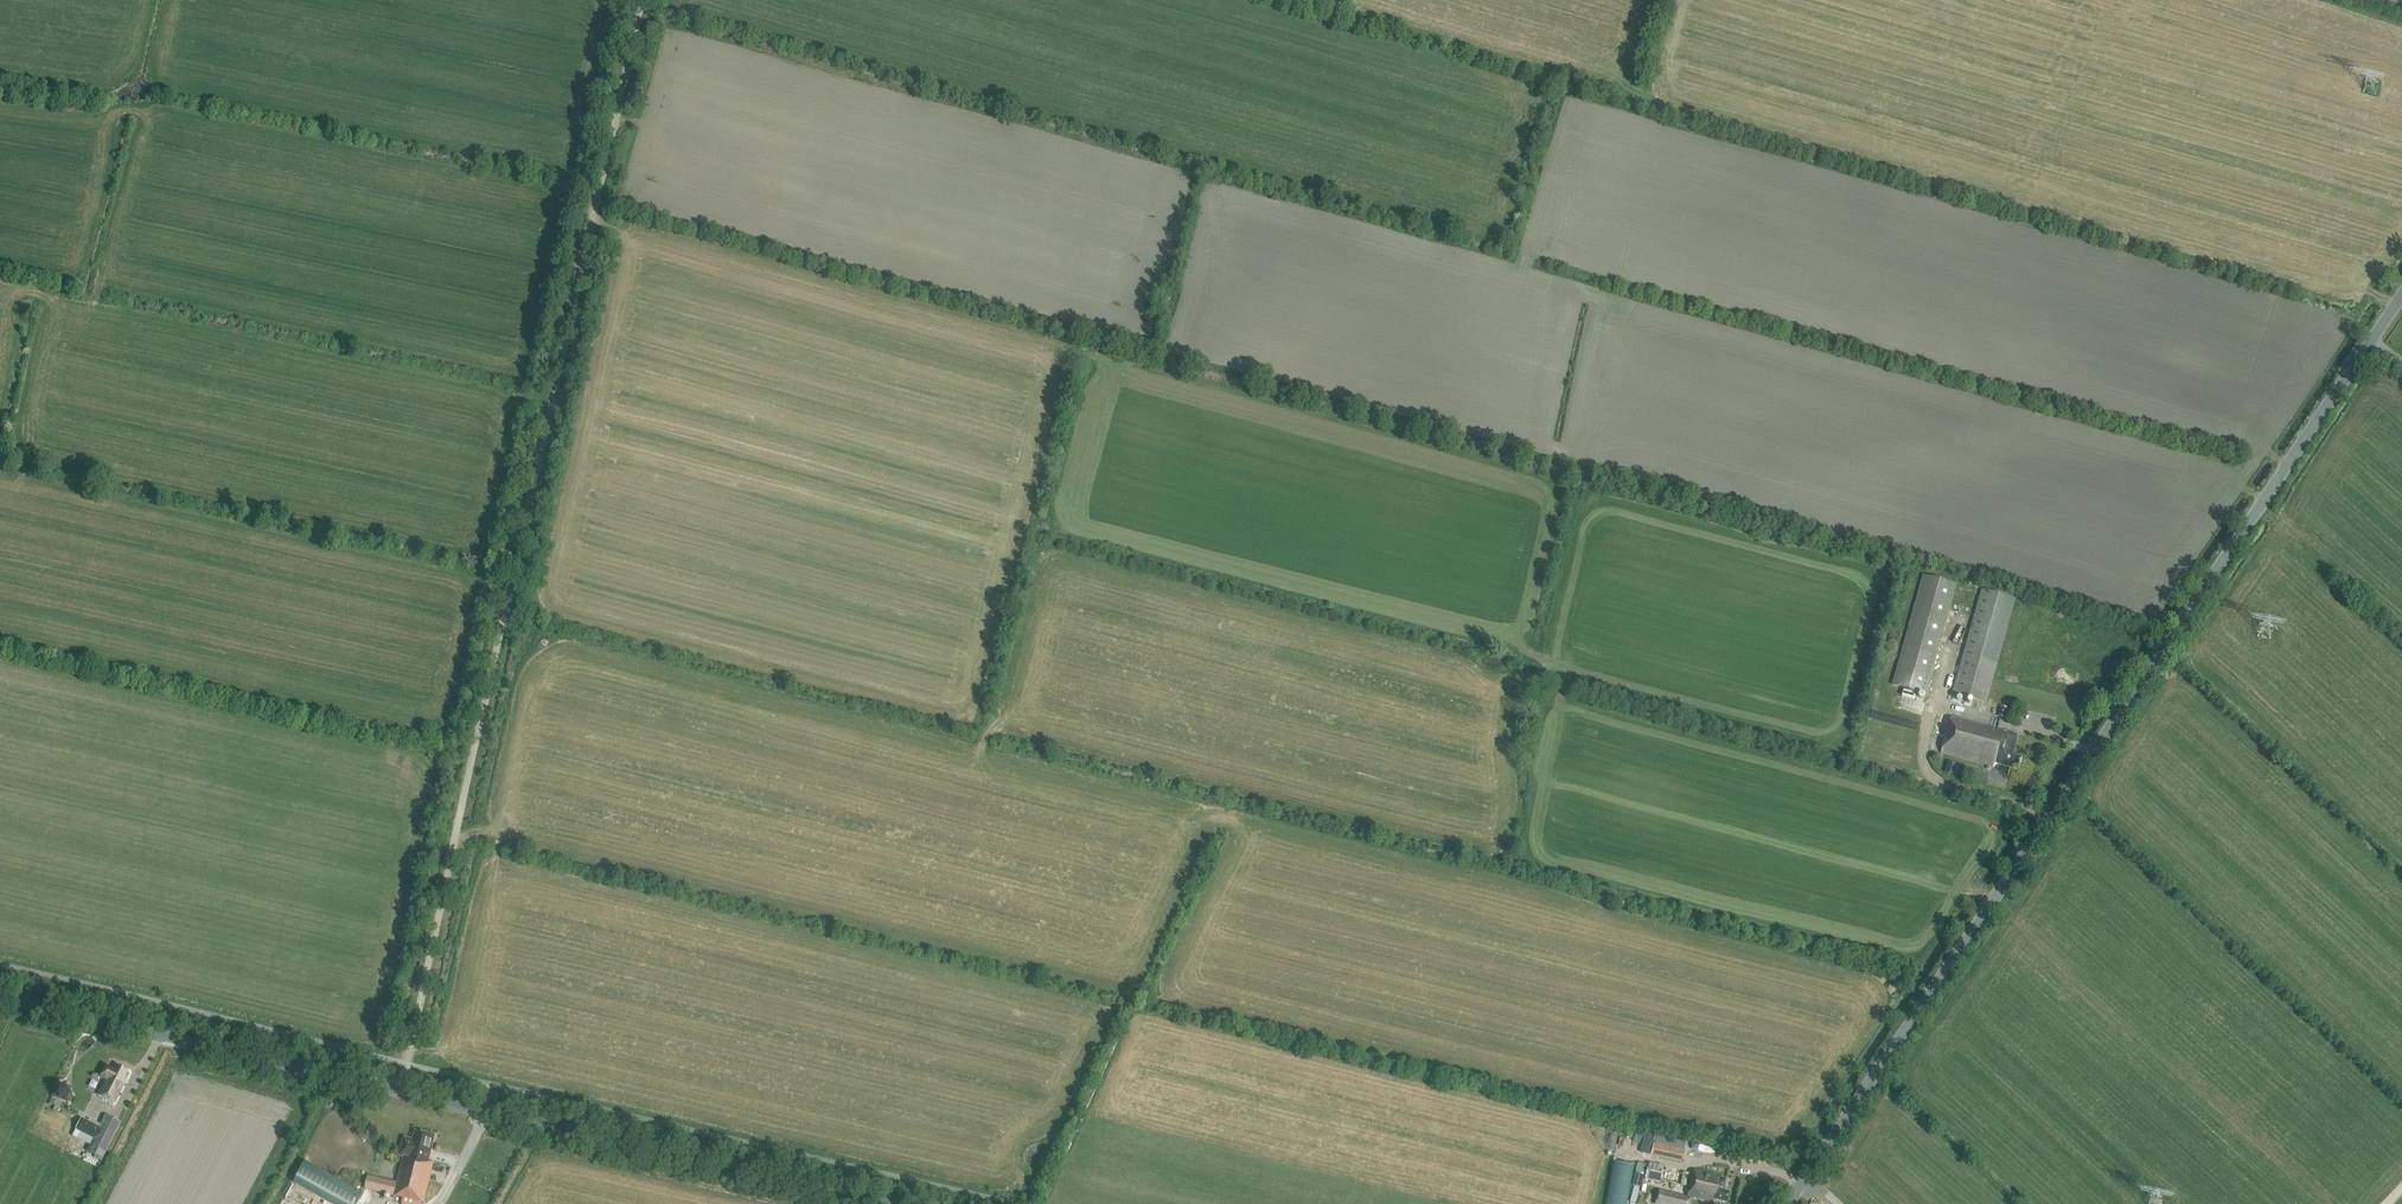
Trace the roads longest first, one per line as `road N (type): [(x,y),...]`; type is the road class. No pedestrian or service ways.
road 1 (unclassified): [(1785,1203),(2401,295)]
road 2 (track): [(405,1064),(553,348),(639,0)]
road 3 (tertiary): [(884,1203),(0,998)]

